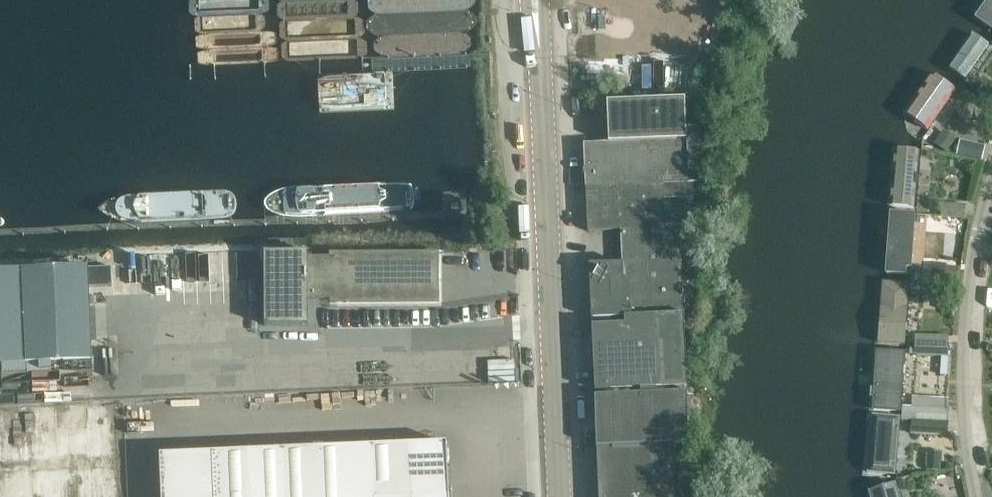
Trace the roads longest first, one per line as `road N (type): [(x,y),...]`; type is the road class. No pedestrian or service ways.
road 1 (unclassified): [(560,496),(536,0)]
road 2 (residential): [(976,496),(965,396),(980,231),(991,188)]

